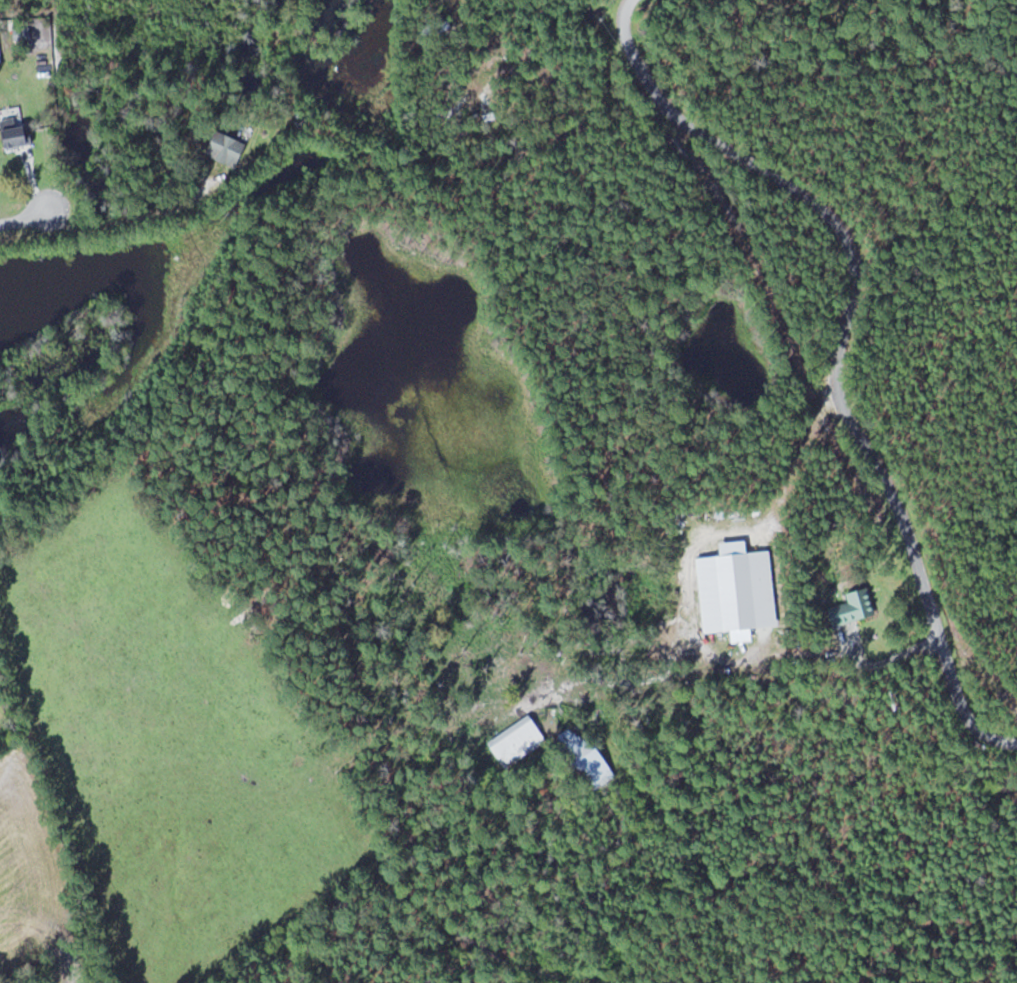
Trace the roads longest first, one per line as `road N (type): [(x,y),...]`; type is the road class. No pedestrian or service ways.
road 1 (residential): [(1016,743),(984,735),(962,713),(892,492),(836,398),(834,372),(855,277),(851,248),(797,188),(683,126),(636,72),(622,41),(627,0)]

